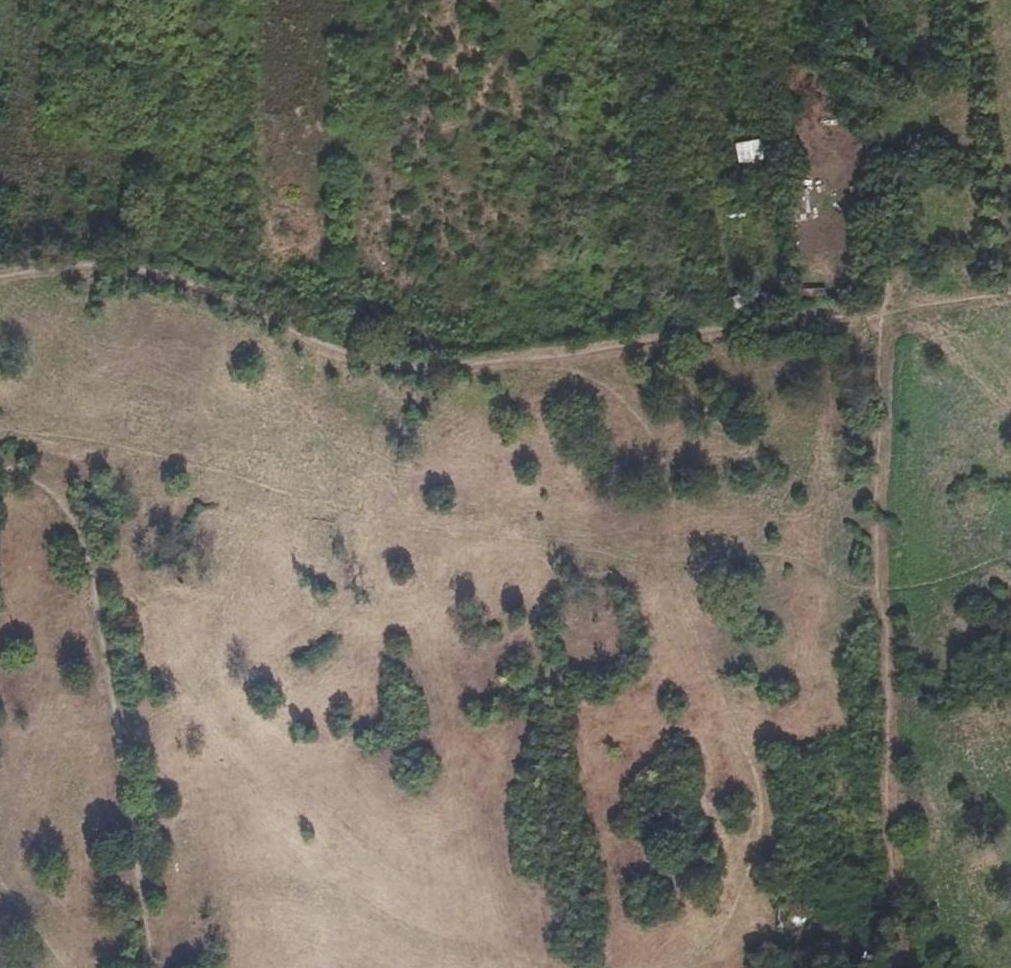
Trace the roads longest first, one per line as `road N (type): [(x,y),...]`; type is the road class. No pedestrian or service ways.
road 1 (track): [(0,278),(95,266),(207,289),(313,337),(435,364),(1010,293)]
road 2 (track): [(152,967),(85,536),(66,504),(0,472)]

